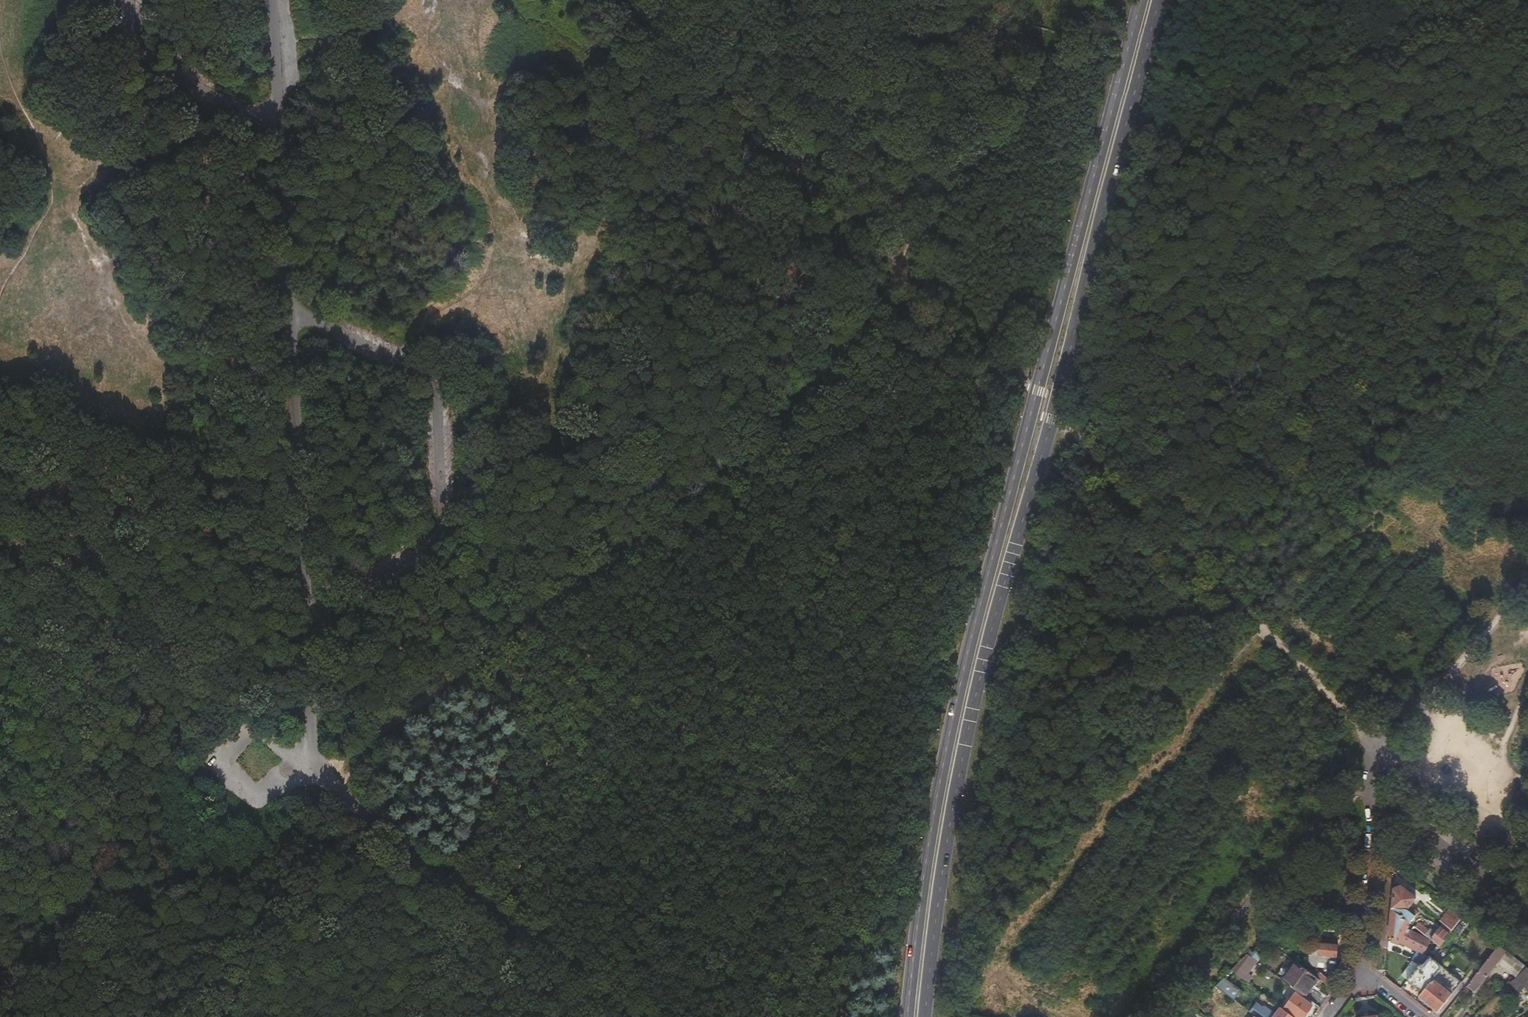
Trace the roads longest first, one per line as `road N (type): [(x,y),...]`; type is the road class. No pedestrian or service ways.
road 1 (track): [(307,769),(447,684),(777,432),(1029,79),(1046,49),(1051,0)]
road 2 (primary): [(925,1016),(950,818),(978,683),(1160,0)]
road 3 (primary): [(1140,0),(952,718),(908,1016)]
road 4 (unclassified): [(307,769),(306,616),(271,0)]
road 5 (track): [(630,0),(894,268),(976,338)]
road 6 (track): [(1375,747),(1060,422)]
road 7 (track): [(287,266),(194,328),(201,471),(207,539),(305,586)]
road 8 (unclassified): [(307,769),(628,1016)]
road 9 (residential): [(1160,1016),(1288,853),(1371,775)]
road 10 (track): [(254,729),(0,537)]
road 11 (track): [(1375,747),(1527,582)]
road 12 (residential): [(1371,792),(1527,912)]
road 13 (residential): [(1358,980),(1371,792)]
road 14 (track): [(1405,761),(1527,850)]

